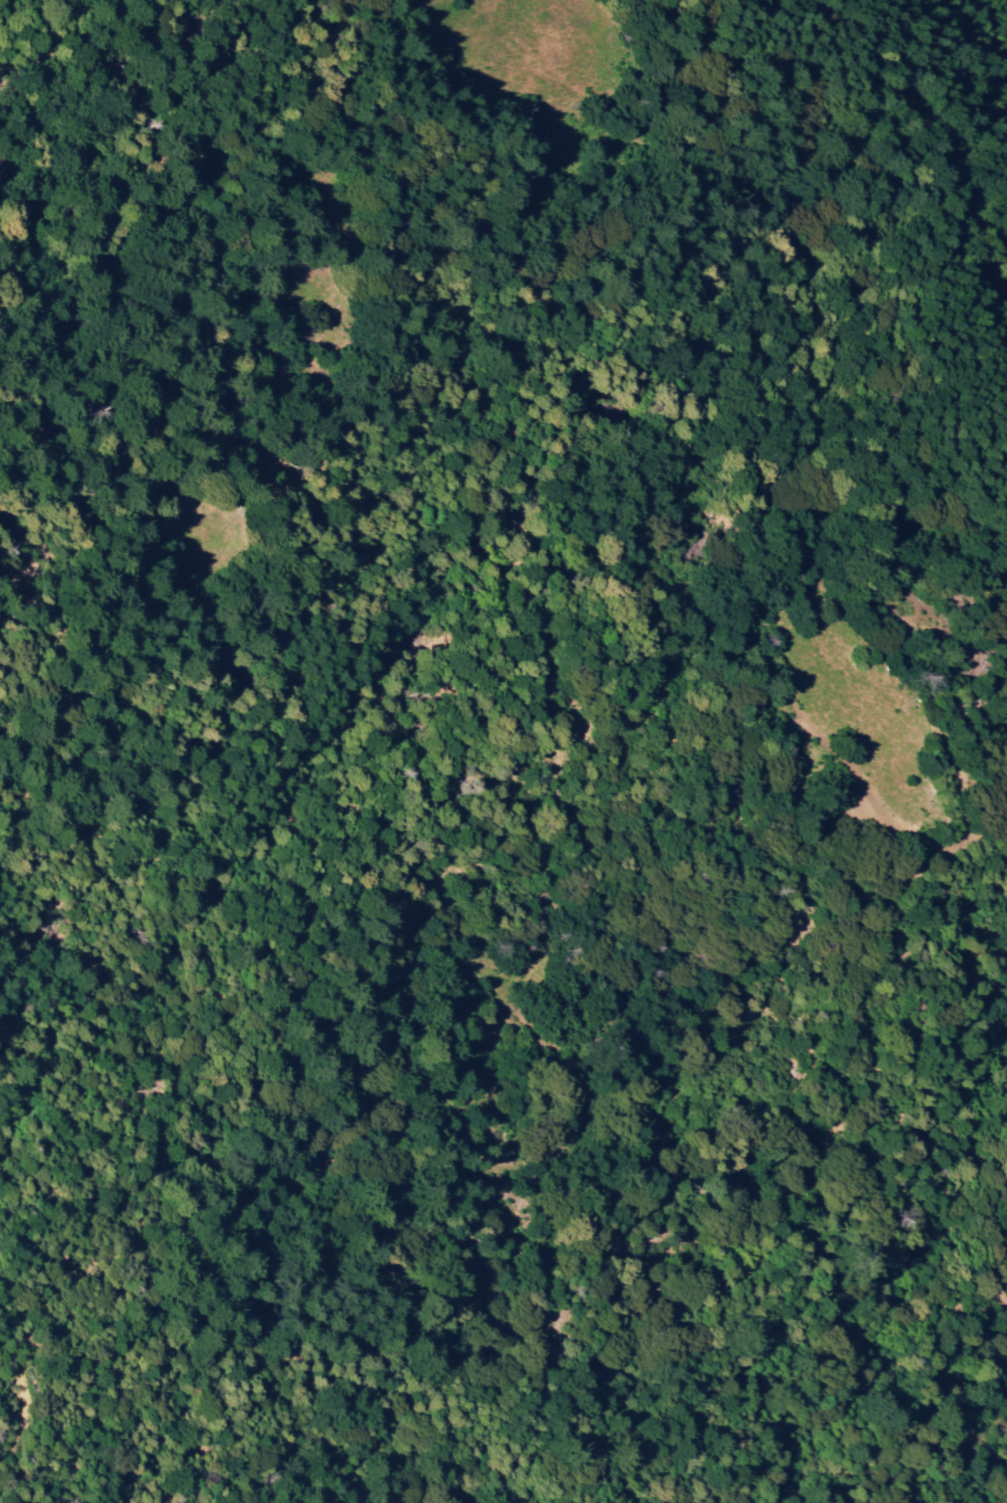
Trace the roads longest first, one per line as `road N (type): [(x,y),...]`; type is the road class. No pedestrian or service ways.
road 1 (track): [(1006,278),(963,165),(938,127),(886,97),(716,65),(649,0)]

